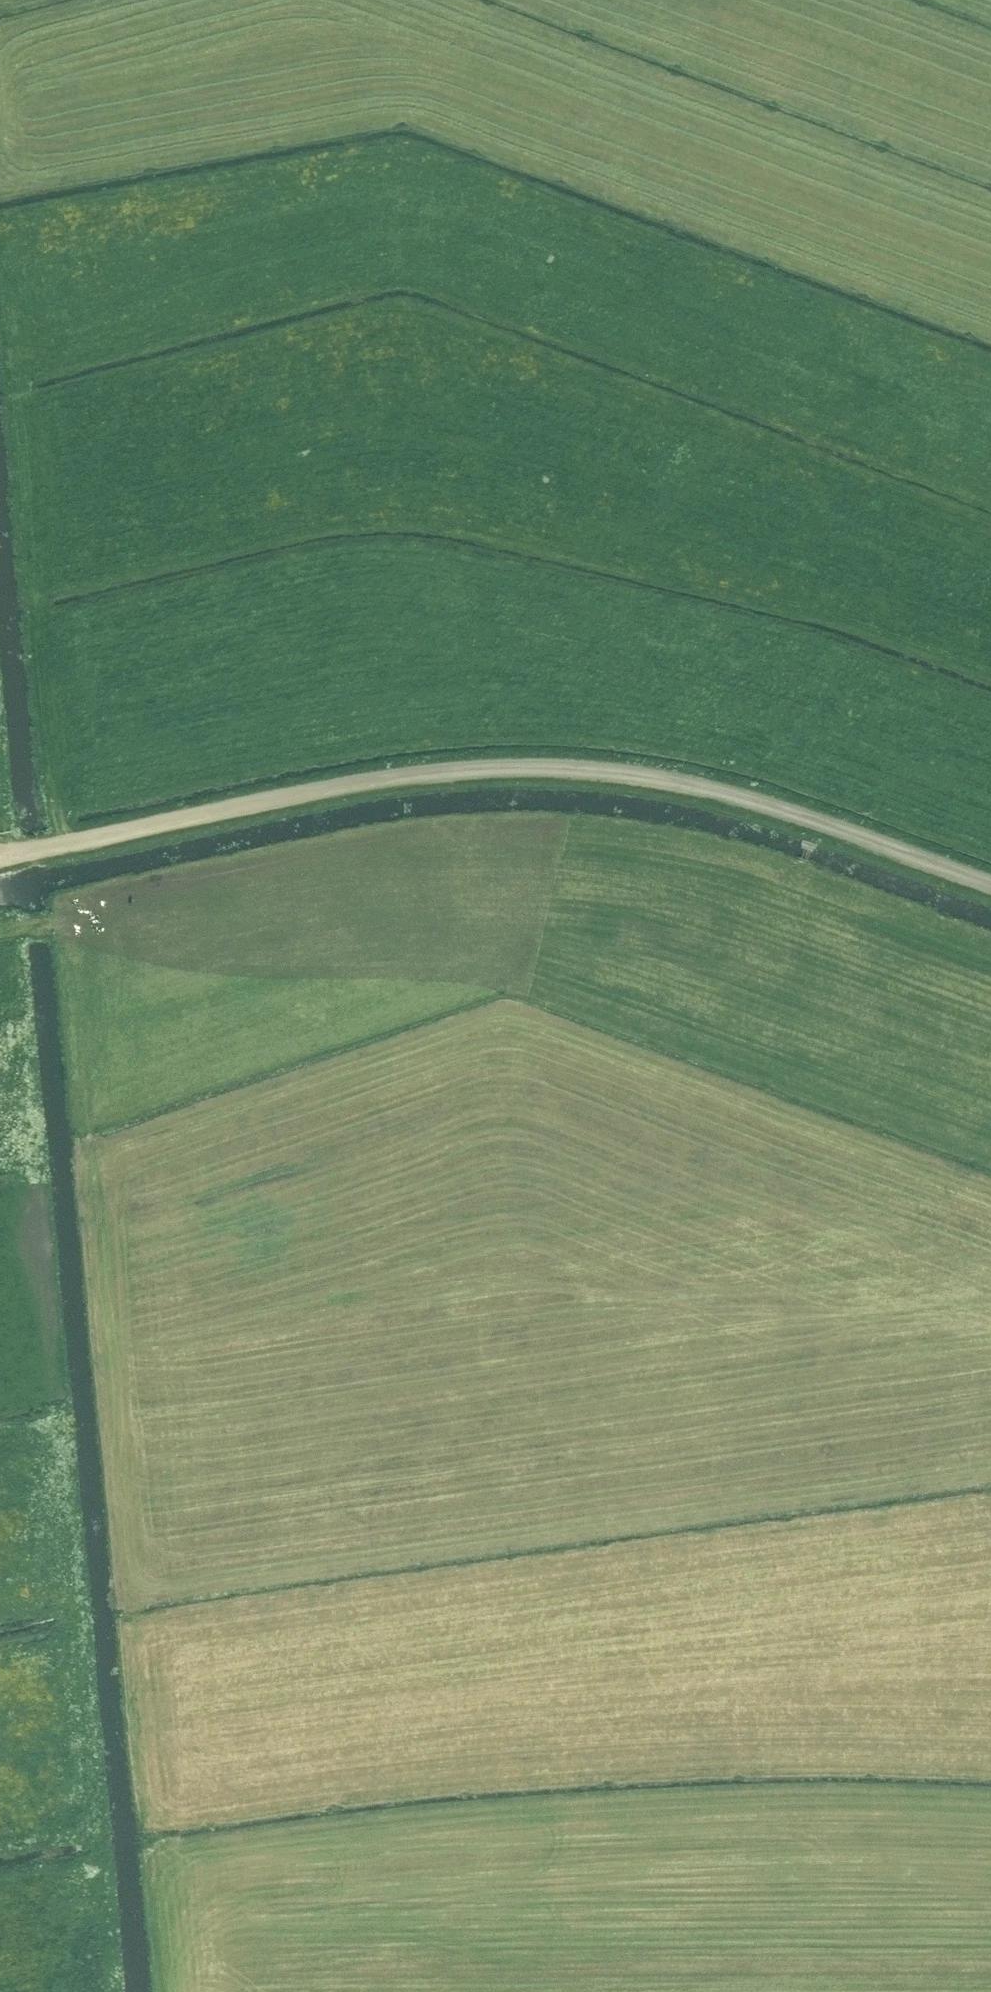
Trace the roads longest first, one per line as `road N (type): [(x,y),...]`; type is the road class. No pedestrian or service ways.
road 1 (unclassified): [(990,883),(678,781),(511,766),(409,774),(0,855)]
road 2 (track): [(0,731),(12,853)]

